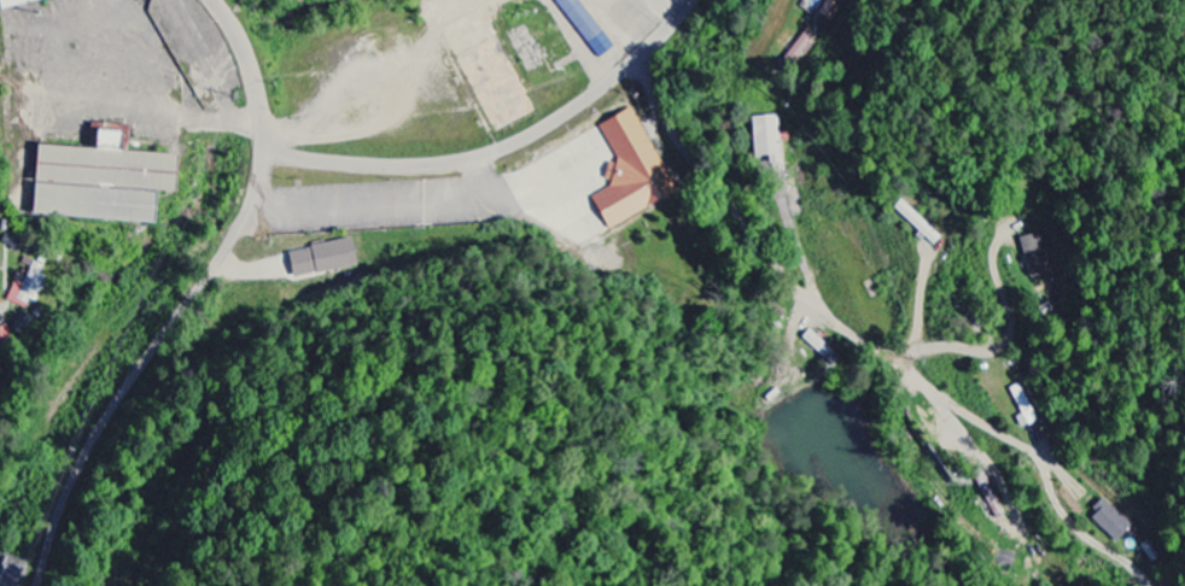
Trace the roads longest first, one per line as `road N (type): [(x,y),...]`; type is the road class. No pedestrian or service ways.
road 1 (residential): [(36,585),(65,482),(140,358),(235,238),(255,193),(257,98),(212,0)]
road 2 (residential): [(640,55),(683,148),(795,288),(942,395)]
road 3 (residential): [(261,154),(402,165),(494,152),(573,110),(640,55)]

